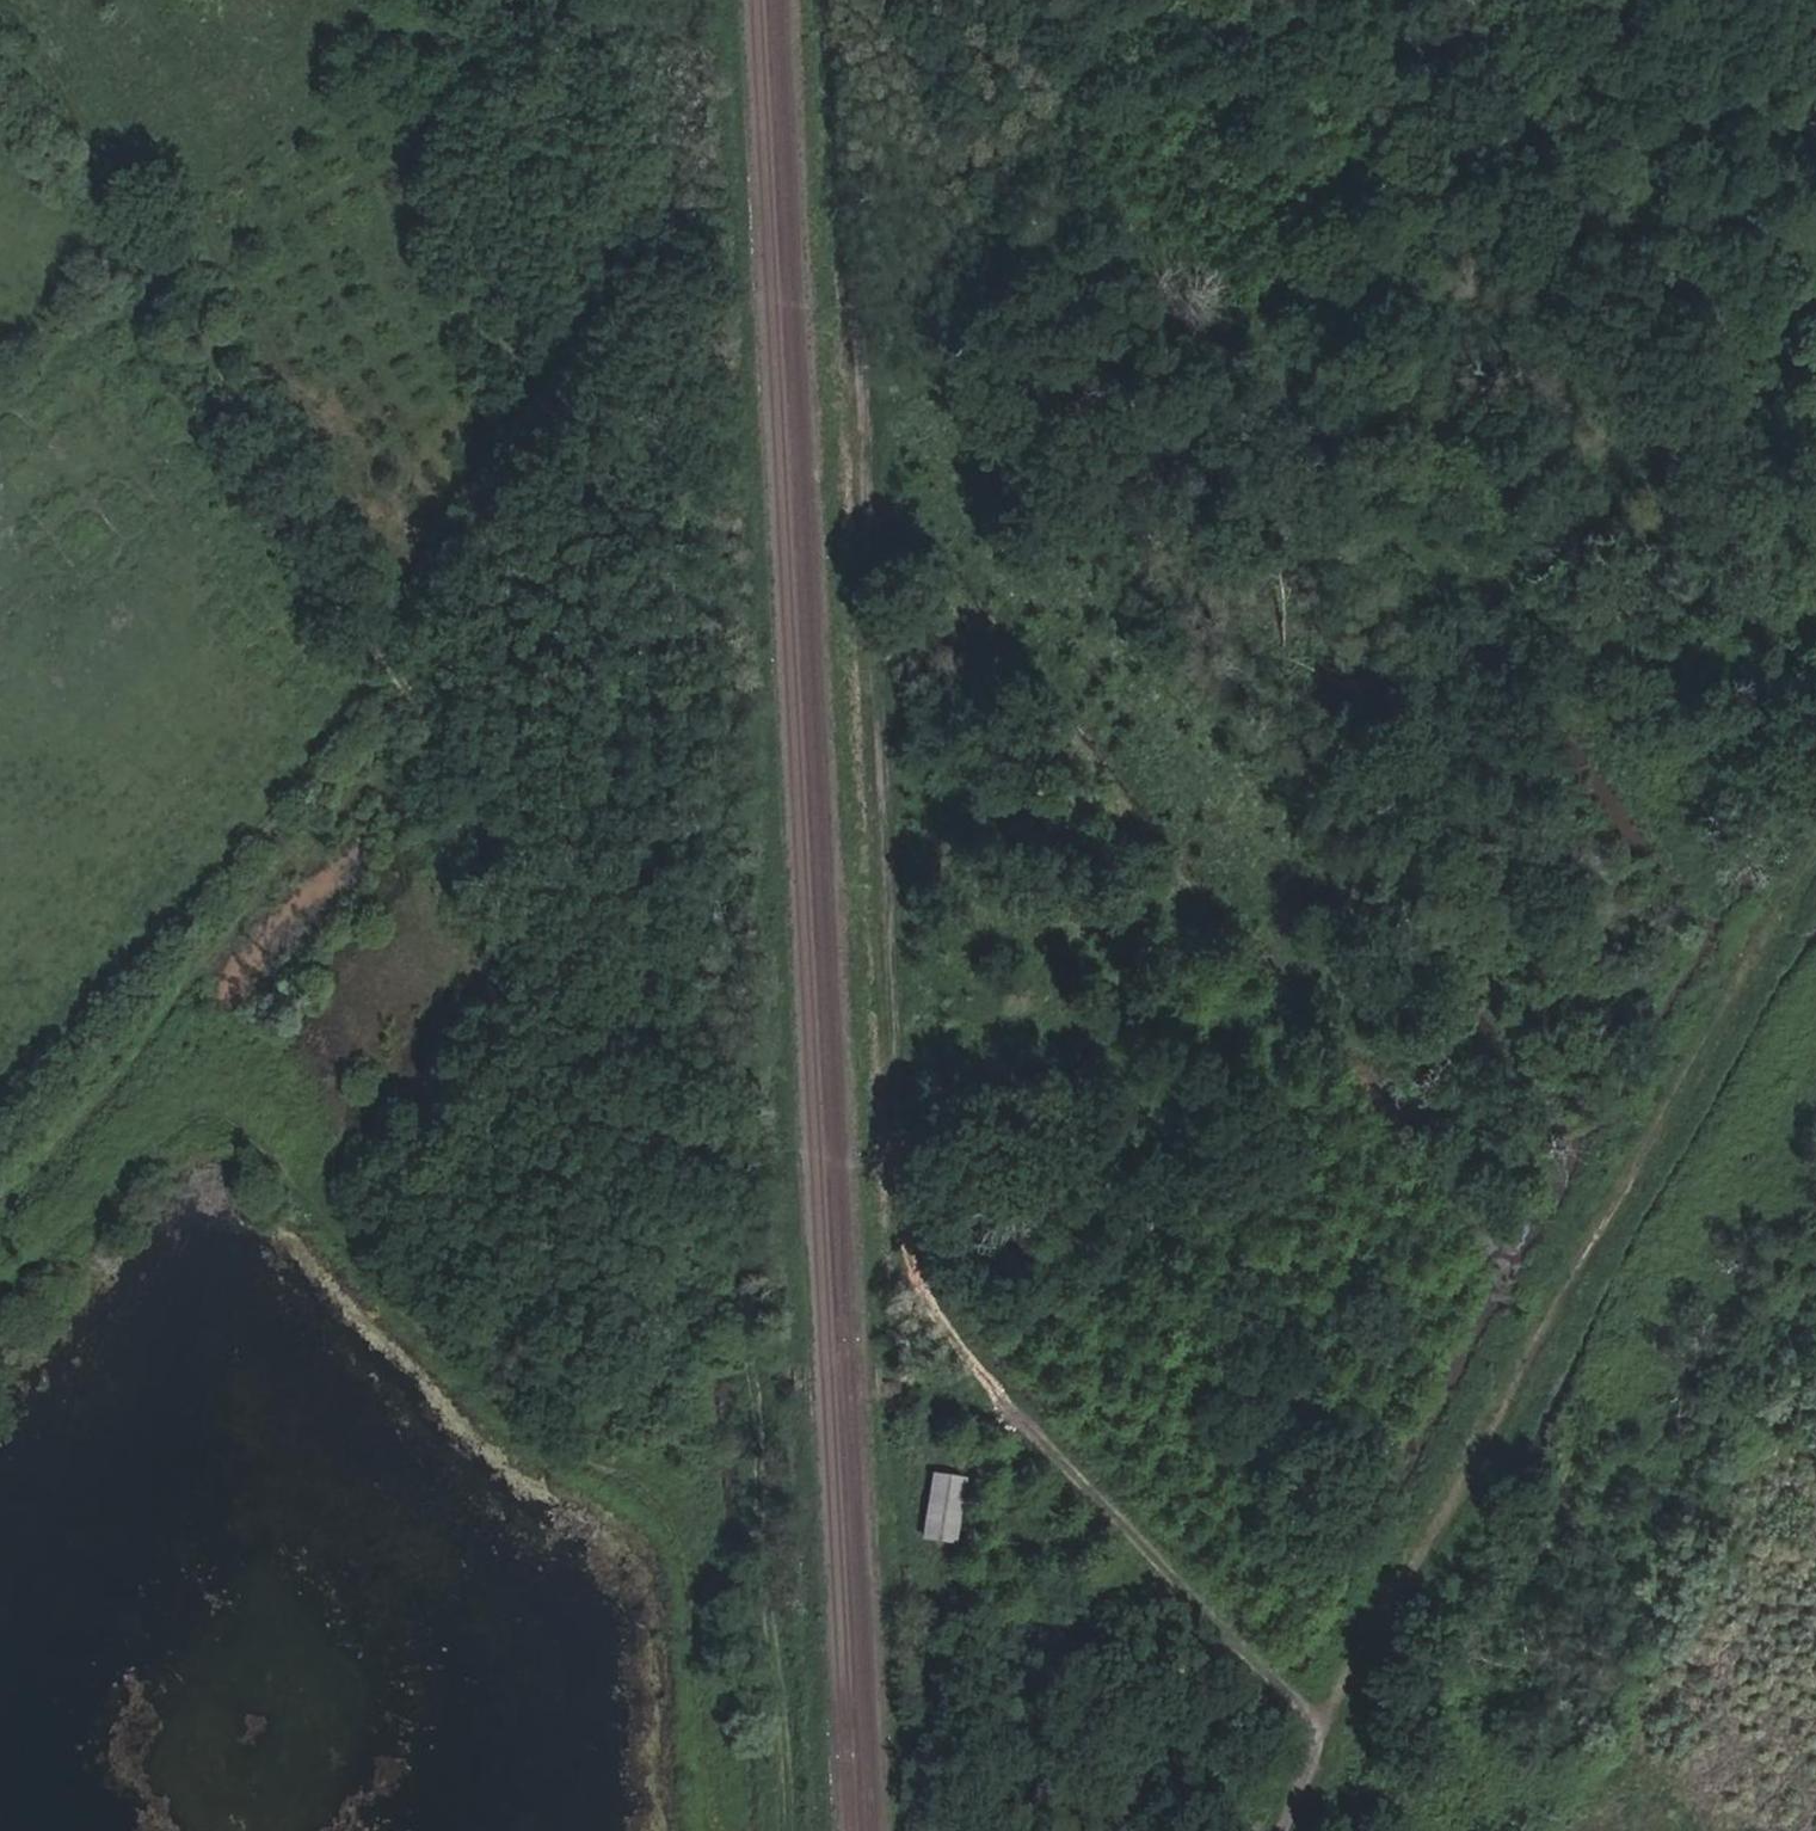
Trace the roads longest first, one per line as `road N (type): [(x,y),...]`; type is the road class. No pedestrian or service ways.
road 1 (track): [(1333,1722),(1202,1602),(1000,1389),(925,1267),(910,1201),(844,0)]
road 2 (track): [(1815,897),(1529,1420),(1403,1562),(1286,1830)]

